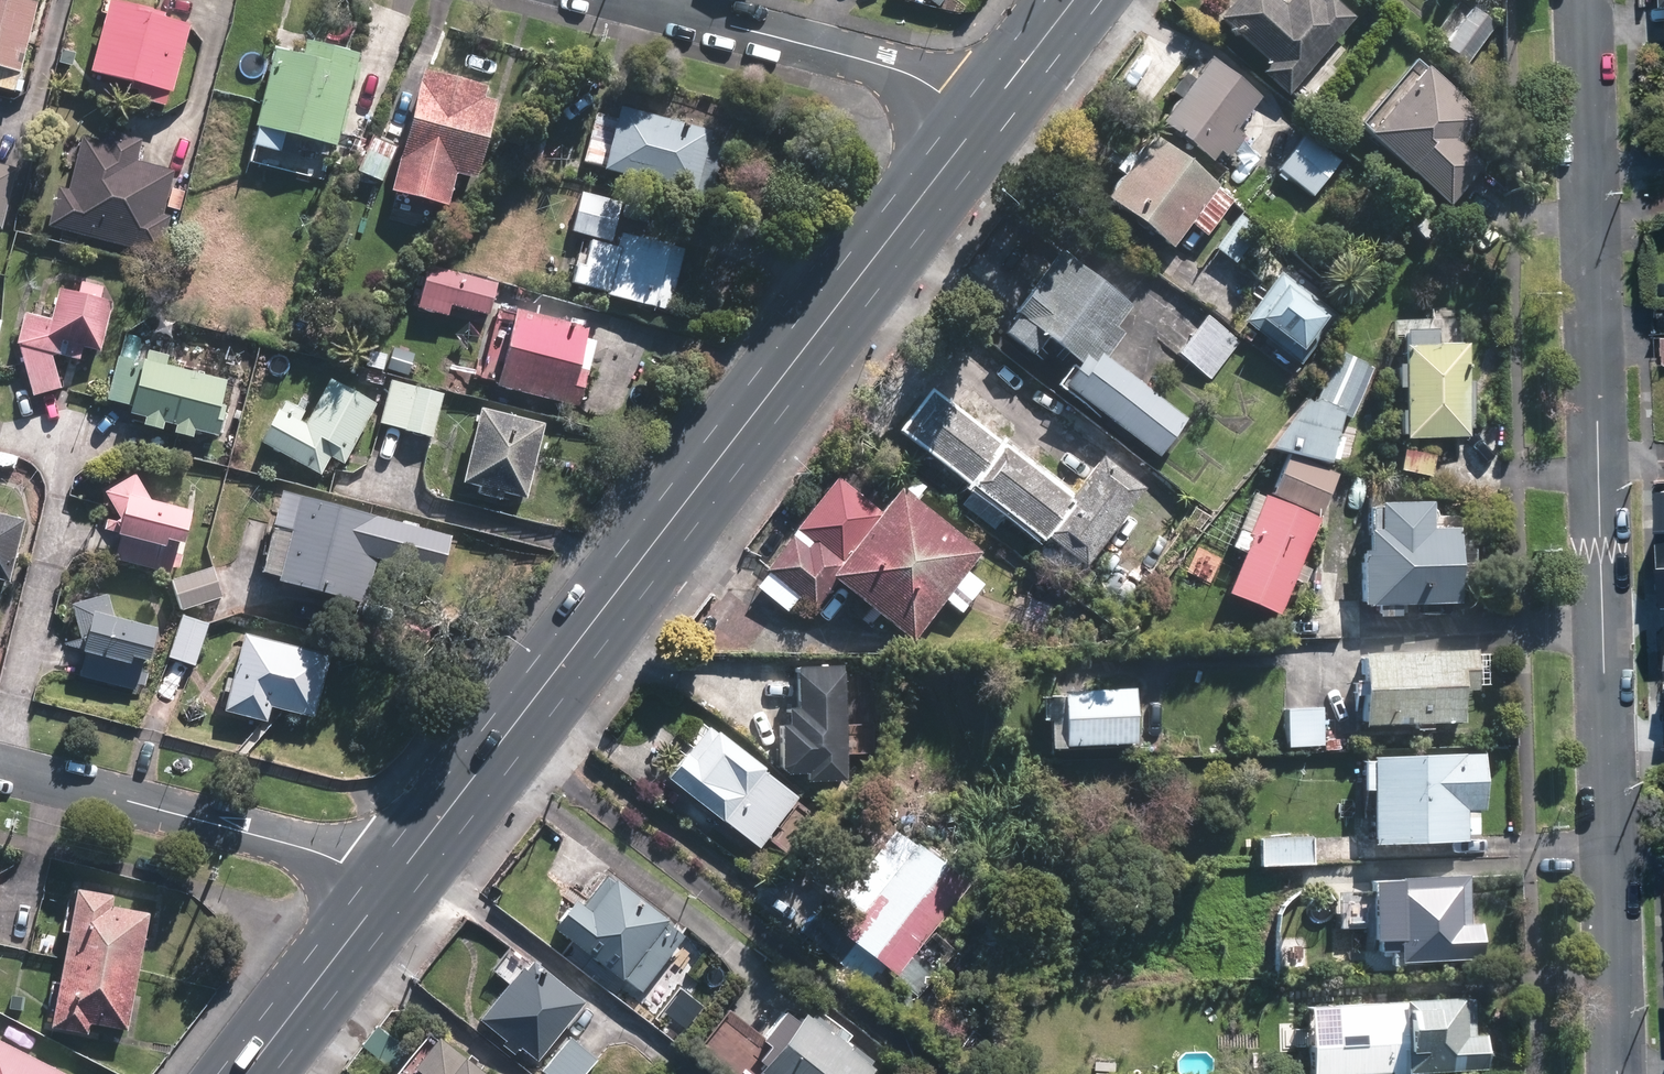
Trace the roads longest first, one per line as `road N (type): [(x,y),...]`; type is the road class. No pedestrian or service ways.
road 1 (residential): [(1579,0),(1610,1073)]
road 2 (primary): [(391,882),(981,118)]
road 3 (residential): [(0,766),(299,846),(391,882)]
road 4 (residential): [(633,0),(891,66),(981,118)]
road 5 (primary): [(247,1073),(391,882)]
road 6 (primary): [(981,118),(1072,0)]

